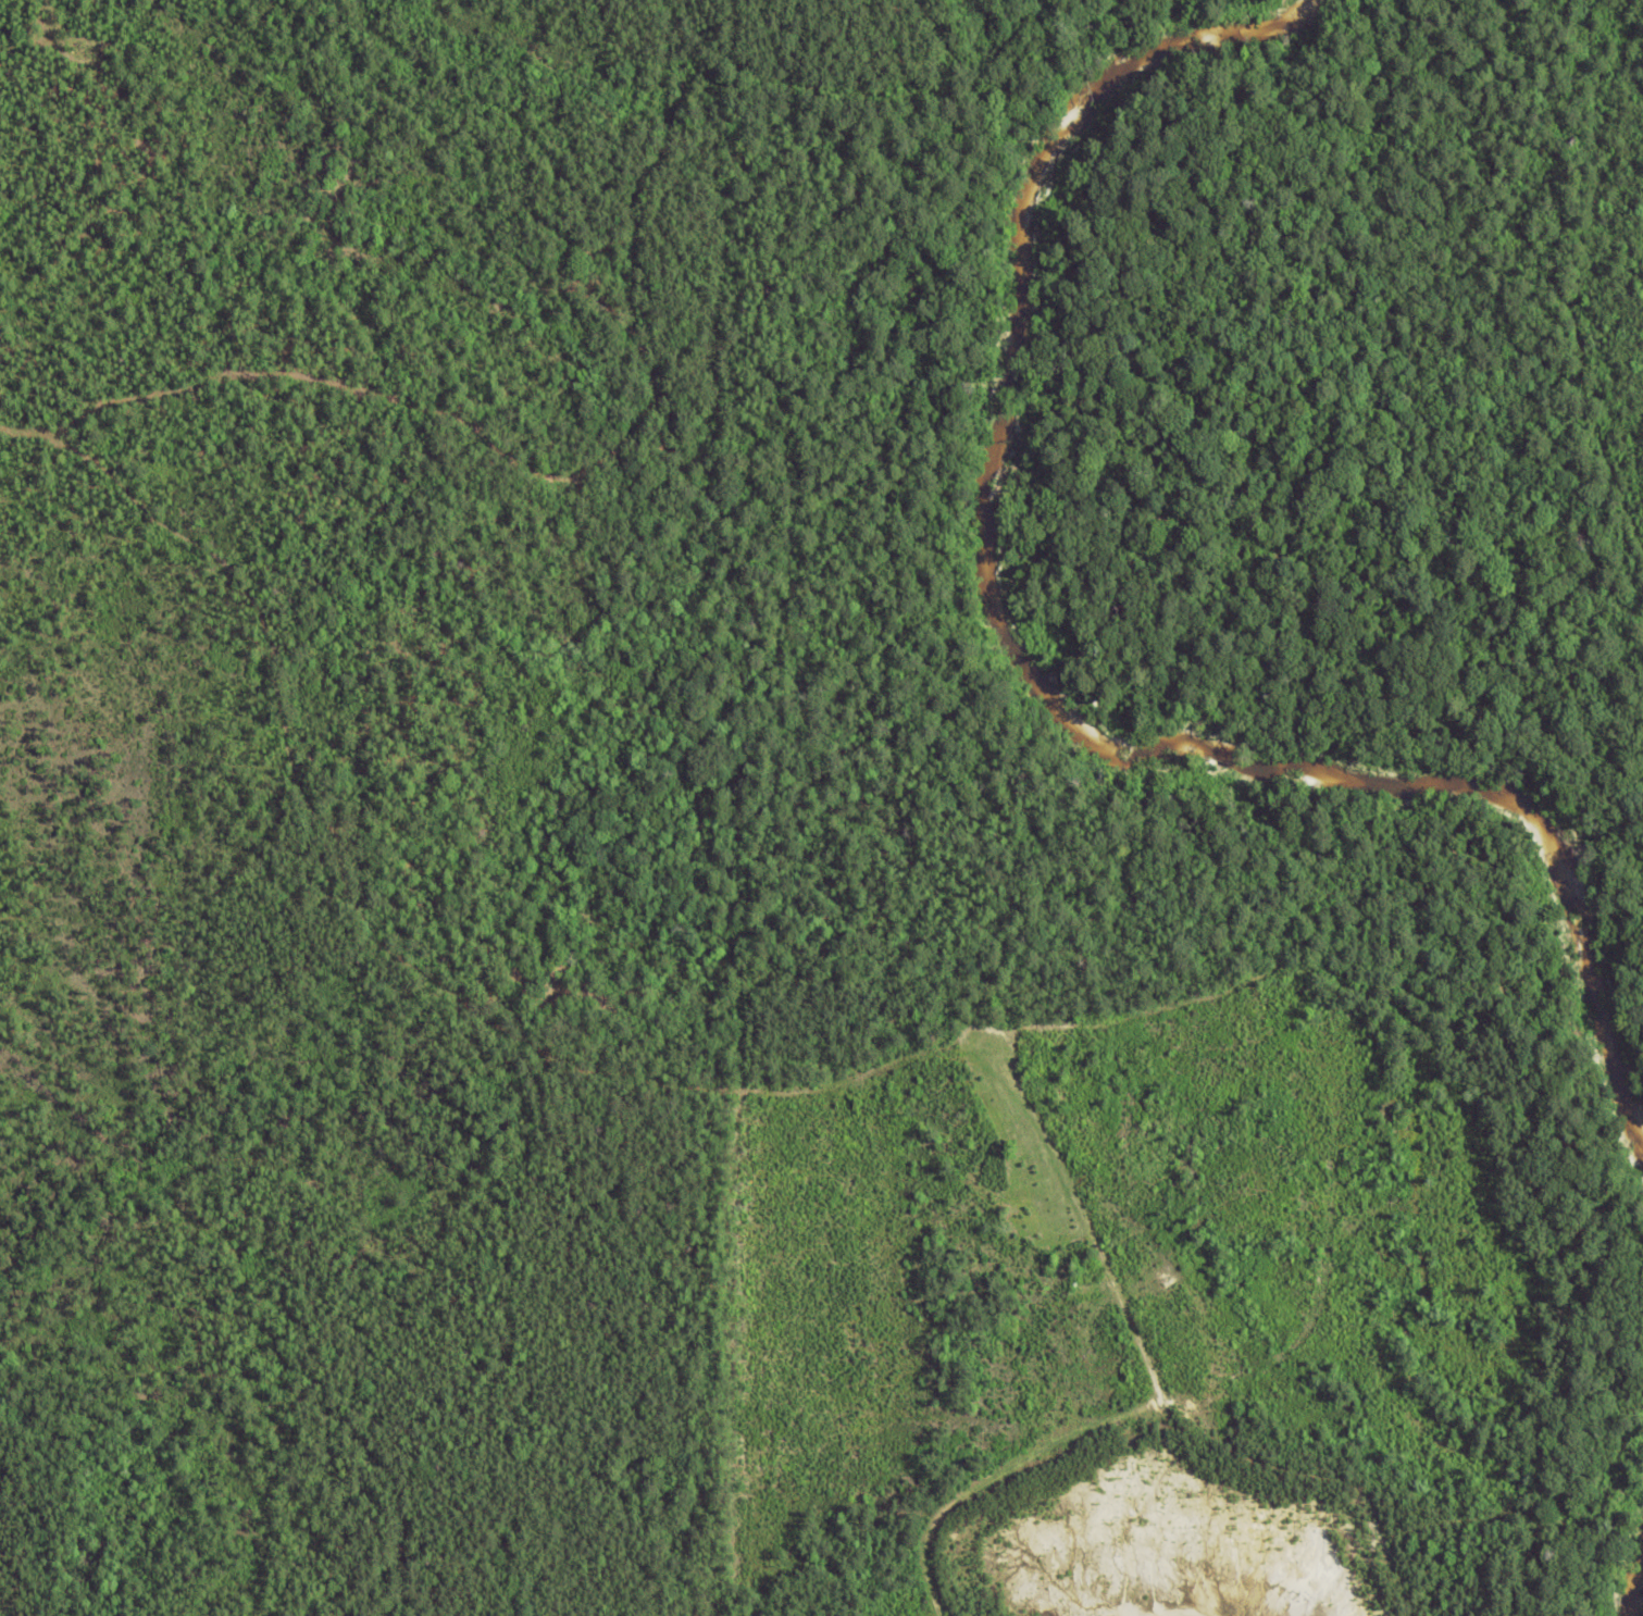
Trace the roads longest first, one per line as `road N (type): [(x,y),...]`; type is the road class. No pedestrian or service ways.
road 1 (track): [(1328,1615),(1123,1229),(1005,1078),(725,1072)]

